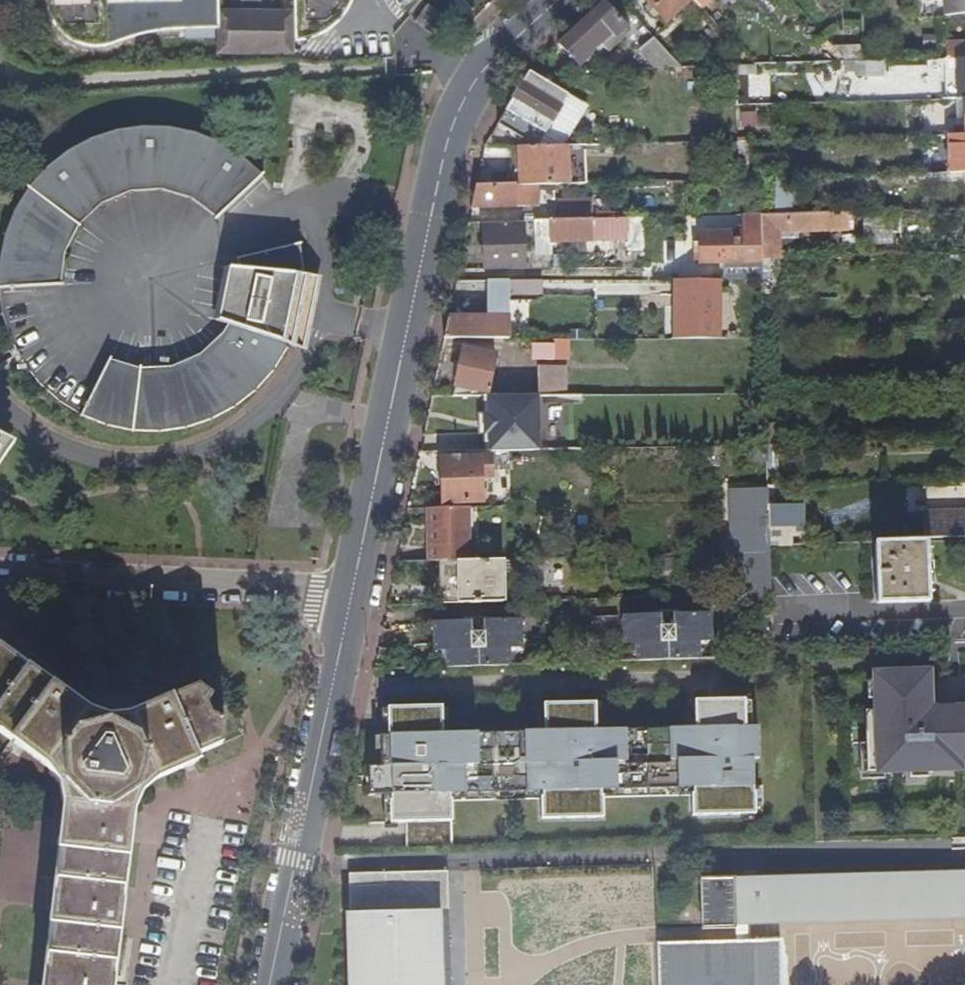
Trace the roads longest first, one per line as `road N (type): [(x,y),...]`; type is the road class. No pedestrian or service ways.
road 1 (tertiary): [(270,984),(450,136),(472,86),(561,0)]

